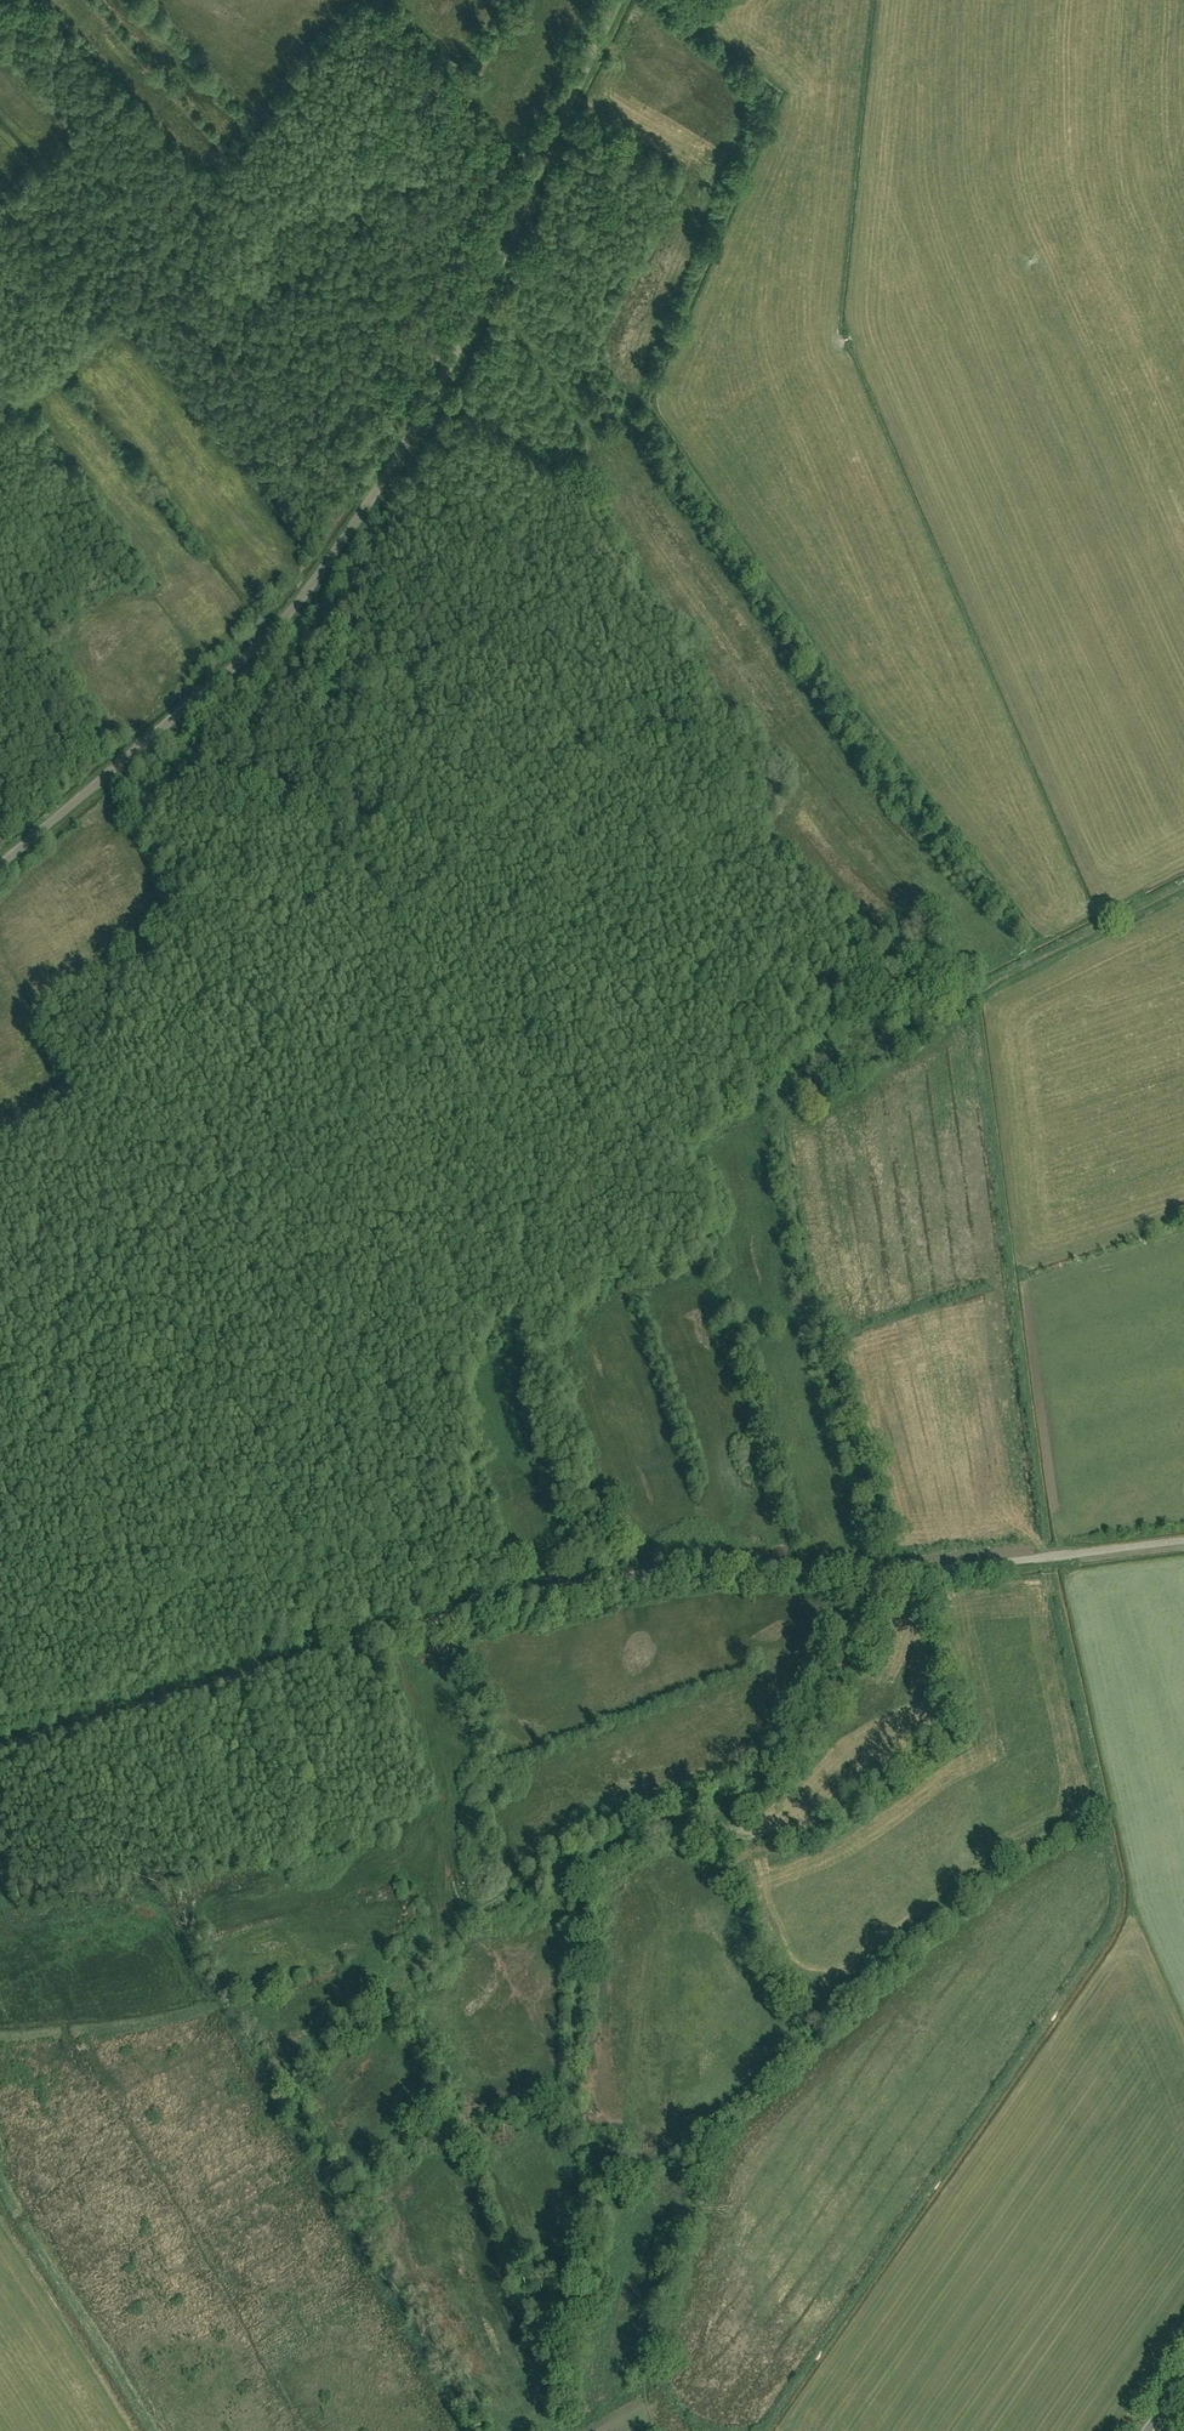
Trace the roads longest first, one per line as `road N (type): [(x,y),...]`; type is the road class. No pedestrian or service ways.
road 1 (unclassified): [(0,866),(253,650),(319,575),(453,356),(618,0)]
road 2 (track): [(0,1751),(325,1651),(625,1575),(720,1566),(879,1576)]
road 3 (unclassified): [(1183,1541),(879,1576)]
road 4 (track): [(879,1576),(801,1741),(743,1798)]

